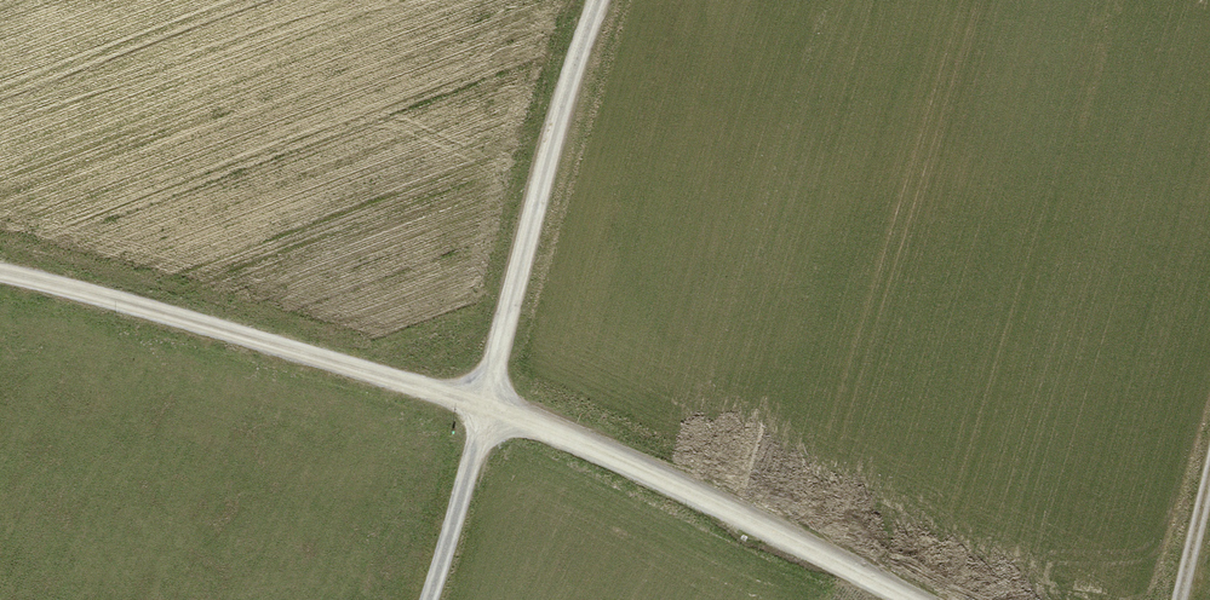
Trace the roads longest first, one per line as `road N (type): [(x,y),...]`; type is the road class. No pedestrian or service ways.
road 1 (unclassified): [(909,599),(487,413),(0,280)]
road 2 (track): [(433,599),(573,81),(605,0)]
road 3 (track): [(1209,465),(1175,599)]

